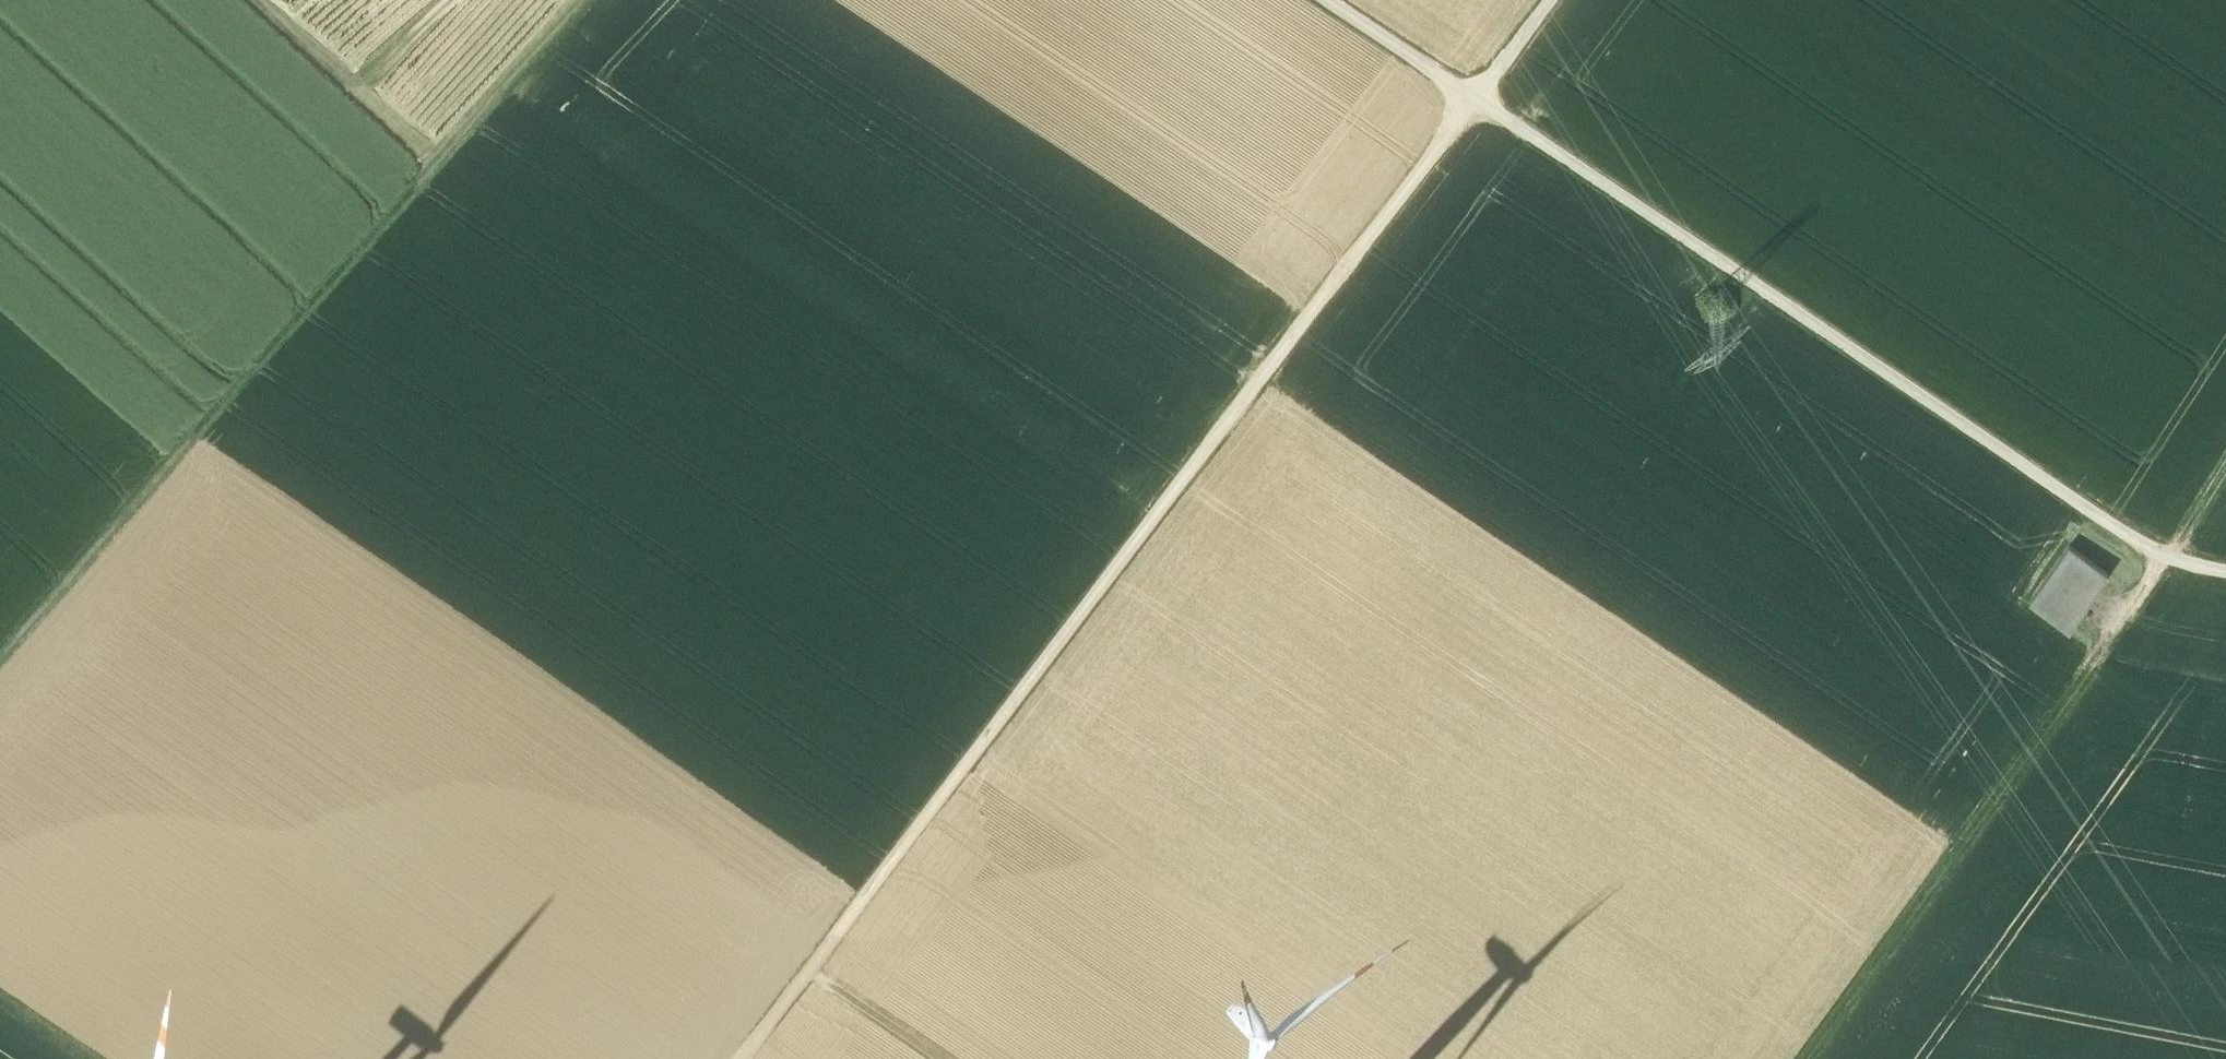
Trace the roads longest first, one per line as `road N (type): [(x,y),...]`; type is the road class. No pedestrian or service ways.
road 1 (track): [(810,974),(1477,107)]
road 2 (track): [(0,689),(613,0)]
road 3 (track): [(1477,107),(2156,552),(2192,567)]
road 4 (track): [(2225,507),(1834,1058)]
road 5 (track): [(1477,107),(1319,0)]
road 6 (track): [(810,974),(936,1058)]
road 7 (track): [(1563,0),(1477,107)]

